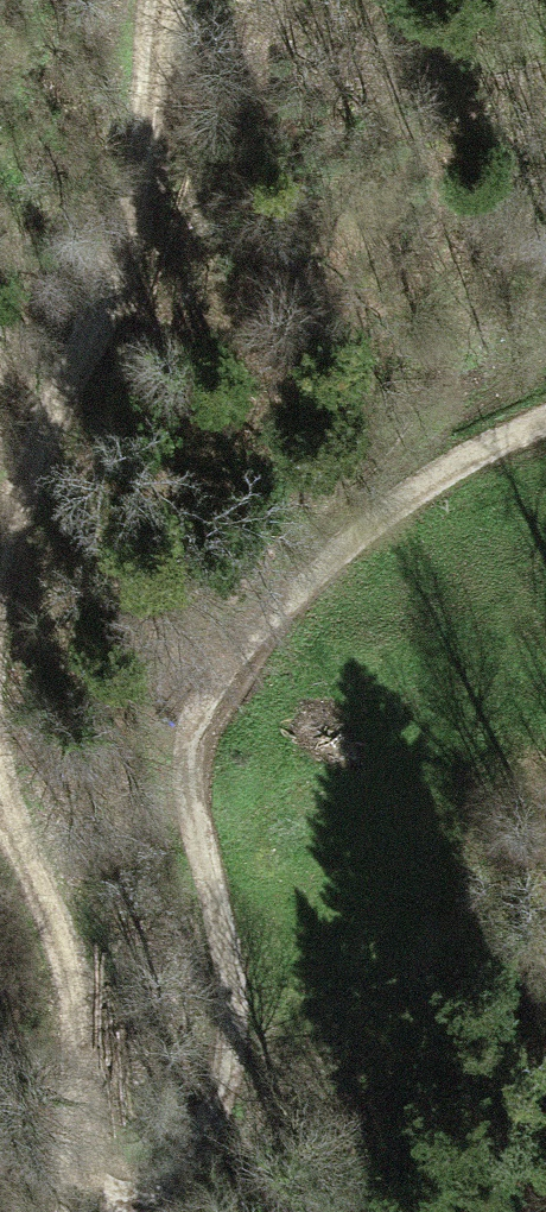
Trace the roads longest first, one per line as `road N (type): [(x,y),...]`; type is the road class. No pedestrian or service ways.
road 1 (track): [(107,1163),(183,1086),(223,1013),(196,828),(194,733),(221,655),(316,555),(545,413)]
road 2 (track): [(0,549),(121,205),(149,101),(156,0)]
road 3 (track): [(91,1211),(107,1163),(73,988),(0,772)]

